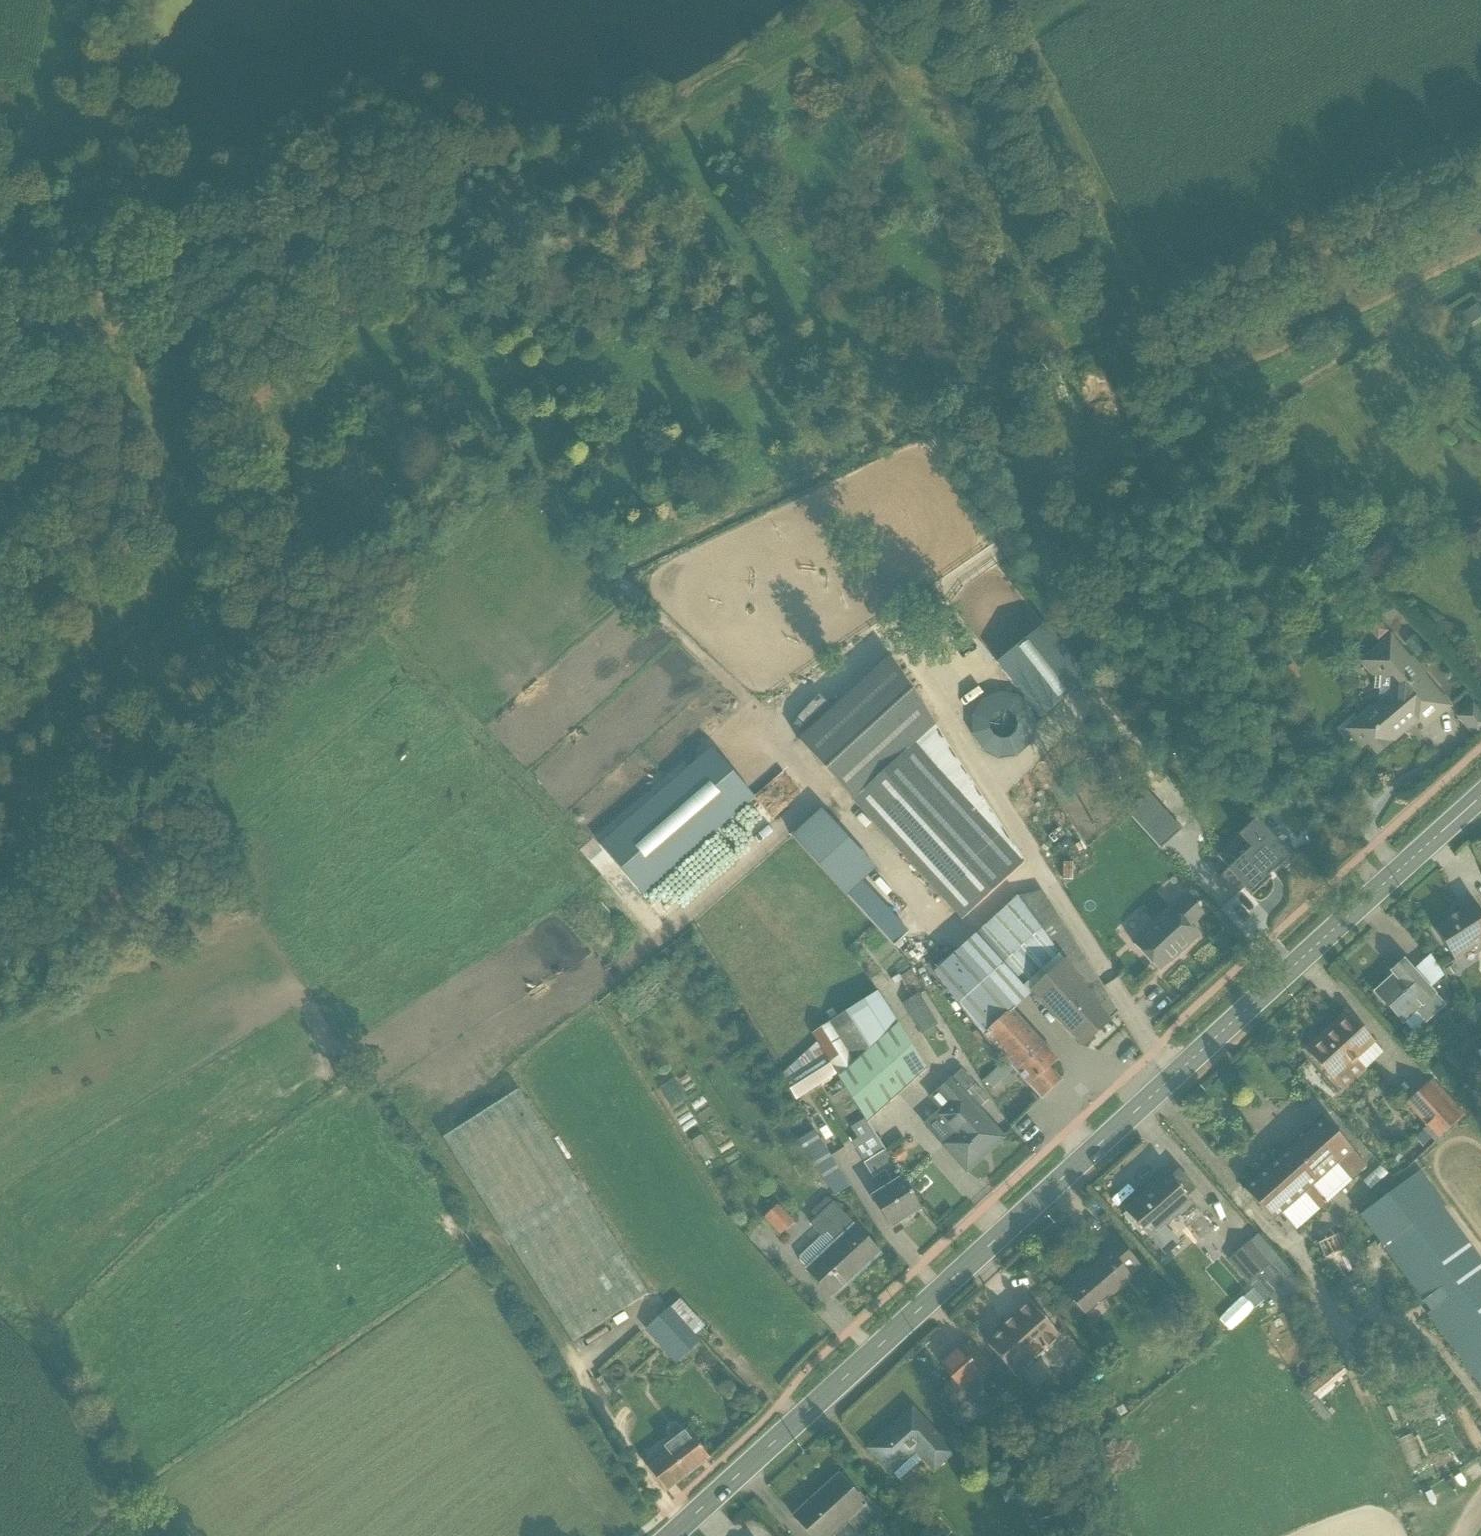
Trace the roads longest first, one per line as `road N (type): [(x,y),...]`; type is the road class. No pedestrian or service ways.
road 1 (secondary): [(1480,793),(668,1535)]

